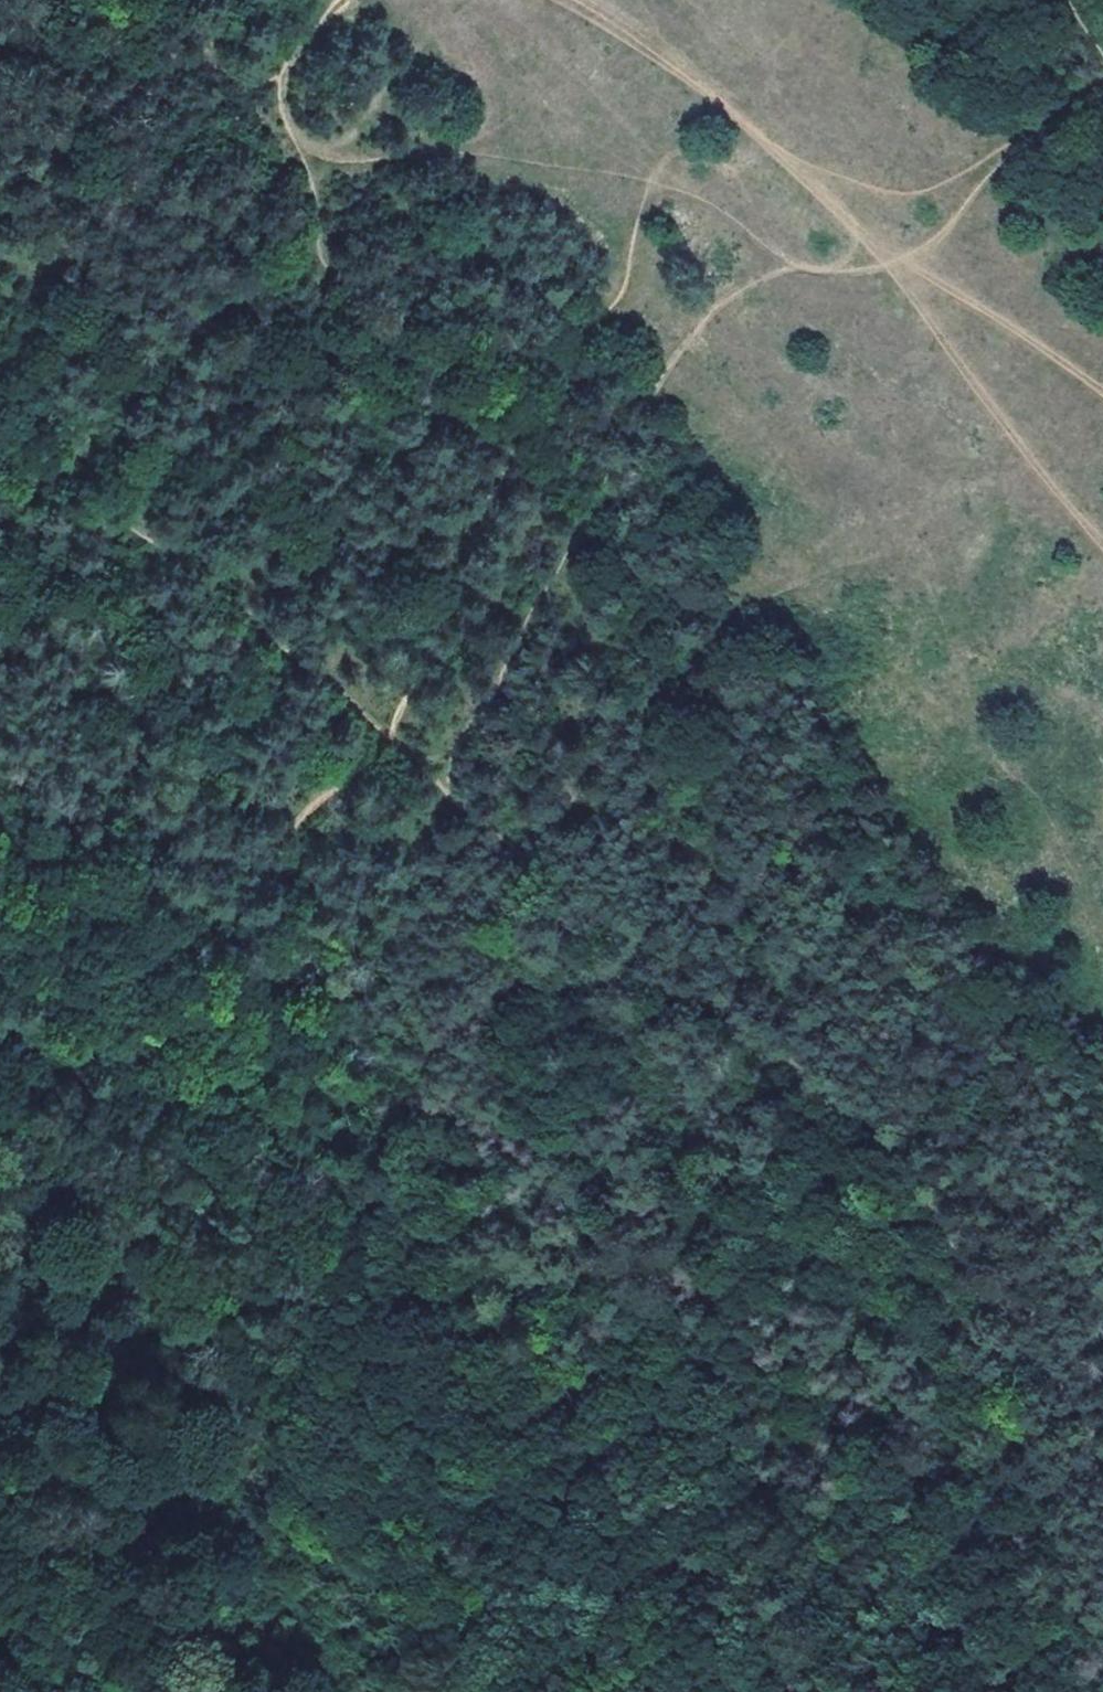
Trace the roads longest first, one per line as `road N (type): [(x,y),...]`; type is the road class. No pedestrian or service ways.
road 1 (track): [(1102,1440),(1007,1303),(846,1103),(661,952),(461,808)]
road 2 (track): [(592,0),(699,75),(907,258),(1102,389)]
road 3 (track): [(461,808),(289,654),(0,454)]
road 4 (track): [(1102,527),(857,206)]
road 5 (track): [(1102,75),(1044,126),(927,193),(805,173)]

